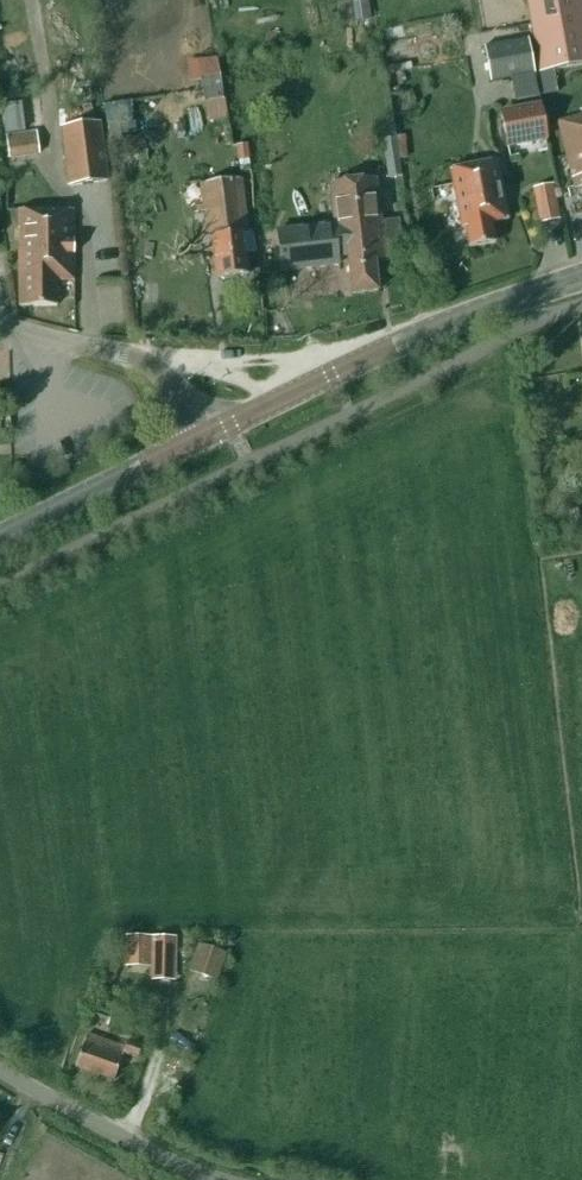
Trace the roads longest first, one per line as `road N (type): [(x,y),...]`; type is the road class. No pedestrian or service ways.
road 1 (tertiary): [(202,438),(394,347),(581,277)]
road 2 (residential): [(202,438),(149,365),(0,323)]
road 3 (unclassified): [(0,1072),(220,1179)]
road 4 (tertiary): [(0,537),(202,438)]

